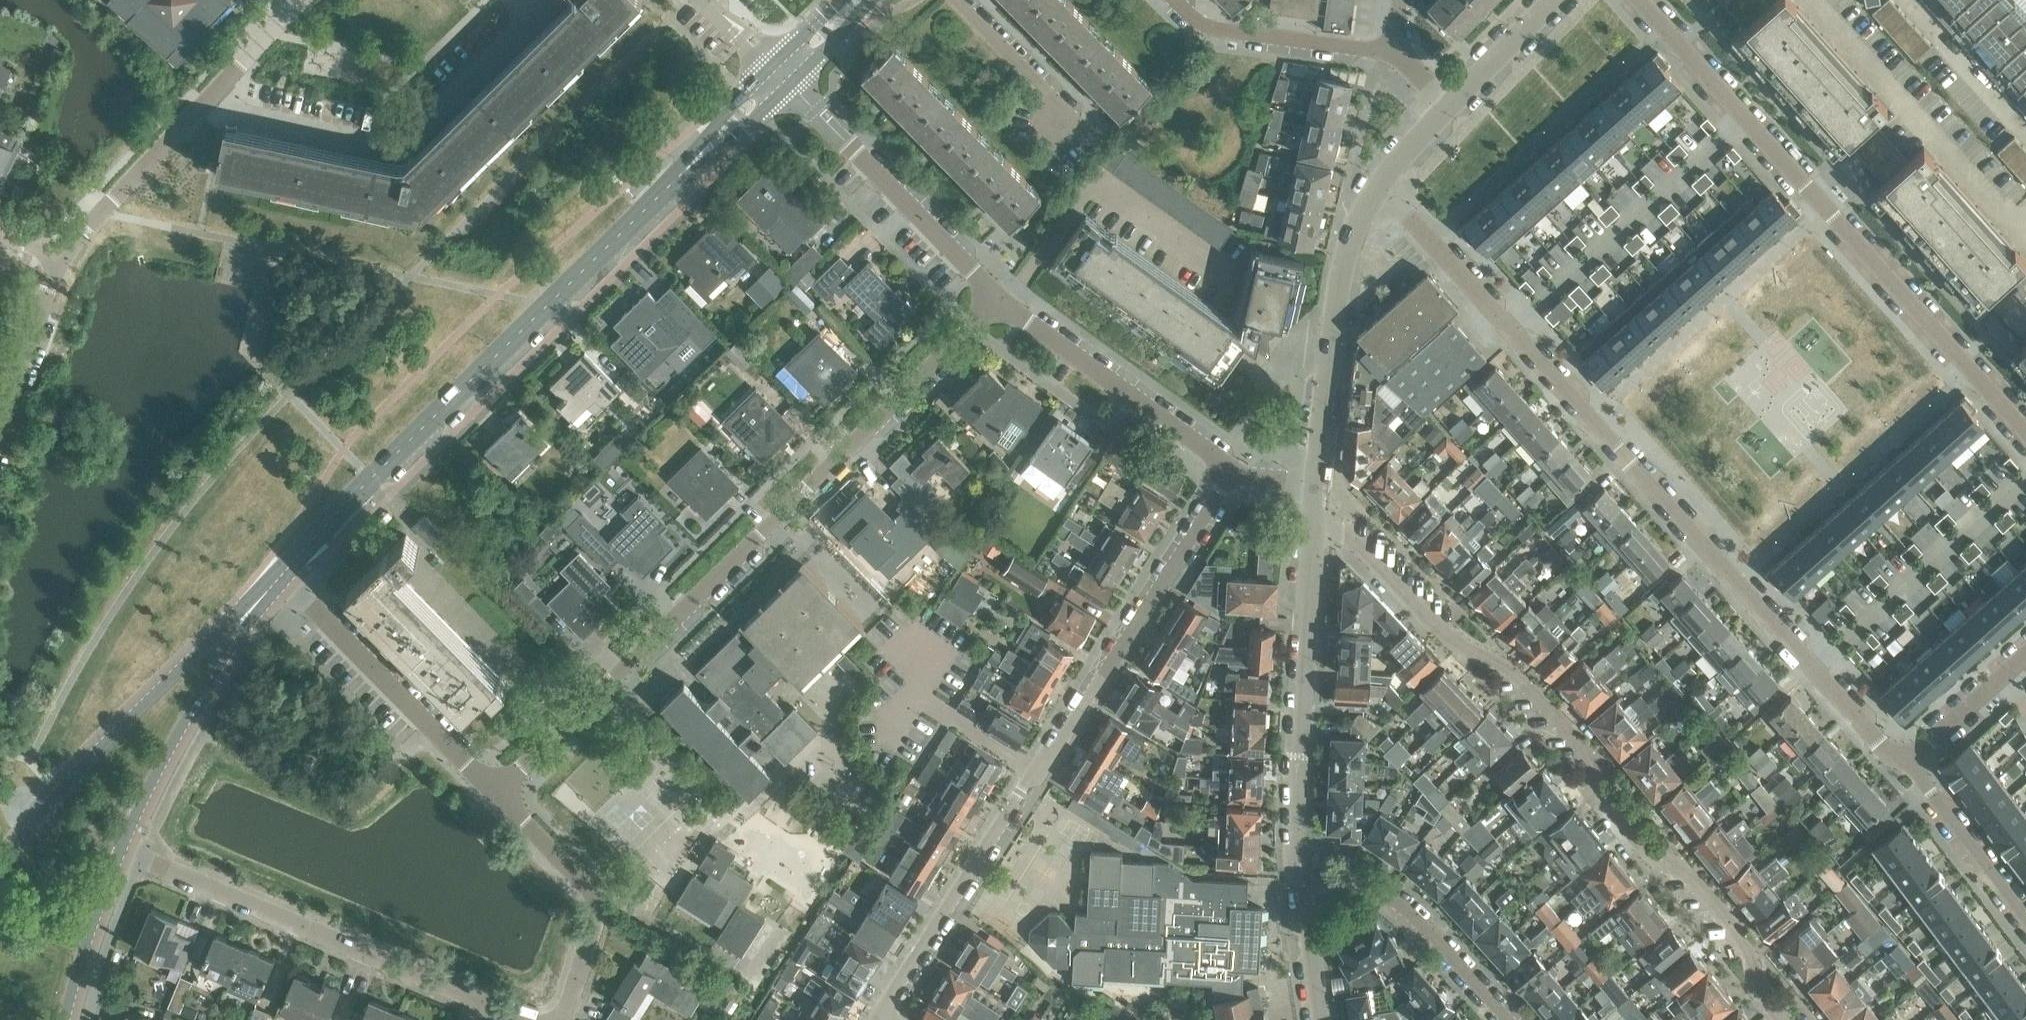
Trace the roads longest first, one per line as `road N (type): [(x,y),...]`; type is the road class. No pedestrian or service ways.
road 1 (residential): [(1430,242),(1890,754),(1912,756)]
road 2 (residential): [(494,792),(1008,303)]
road 3 (residential): [(1782,1019),(1759,992),(1746,946),(1681,863),(1651,853),(1593,791),(1588,755),(1522,681),(1450,638),(1346,534),(1313,527)]
road 4 (secondary): [(284,574),(779,74)]
road 5 (residential): [(882,1019),(1021,790),(1231,474)]
road 6 (residential): [(2025,431),(1638,0)]
road 7 (residential): [(516,0),(534,19),(400,150),(239,116),(209,94)]
road 8 (residential): [(477,1013),(438,988),(136,854)]
road 9 (residential): [(1303,889),(1313,527)]
road 10 (residential): [(1008,303),(779,74)]
road 11 (residential): [(1314,485),(1354,226),(1380,187)]
road 12 (residential): [(494,792),(284,574)]
road 13 (secondary): [(248,614),(120,729),(44,813)]
road 14 (residential): [(1231,474),(1008,303)]
road 15 (residential): [(563,1019),(604,904),(494,792)]
road 16 (secondary): [(136,854),(248,614)]
road 17 (residential): [(1303,889),(1385,894),(1508,1019)]
road 18 (residential): [(1395,53),(1205,28),(1178,0)]
road 19 (residential): [(58,252),(209,94)]
road 20 (residential): [(1100,149),(957,0)]
road 21 (residential): [(2025,918),(1912,756)]
road 22 (residential): [(0,438),(58,252)]
road 23 (secondary): [(80,1019),(136,854)]
road 24 (residential): [(1912,756),(2025,653)]
road 25 (residential): [(1451,105),(1555,0)]
road 26 (residential): [(1322,1019),(1303,889)]
road 27 (residential): [(209,94),(300,0)]

